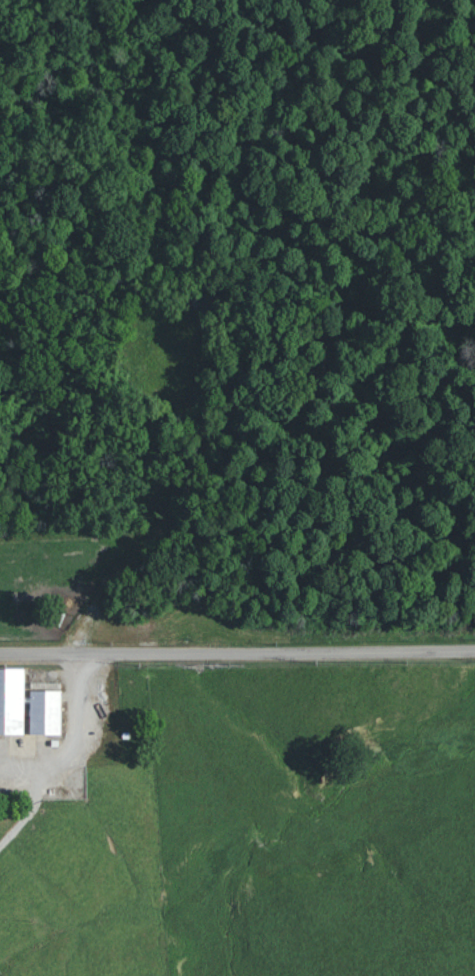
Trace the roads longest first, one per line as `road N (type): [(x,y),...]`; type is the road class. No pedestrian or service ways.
road 1 (residential): [(0,653),(474,651)]

